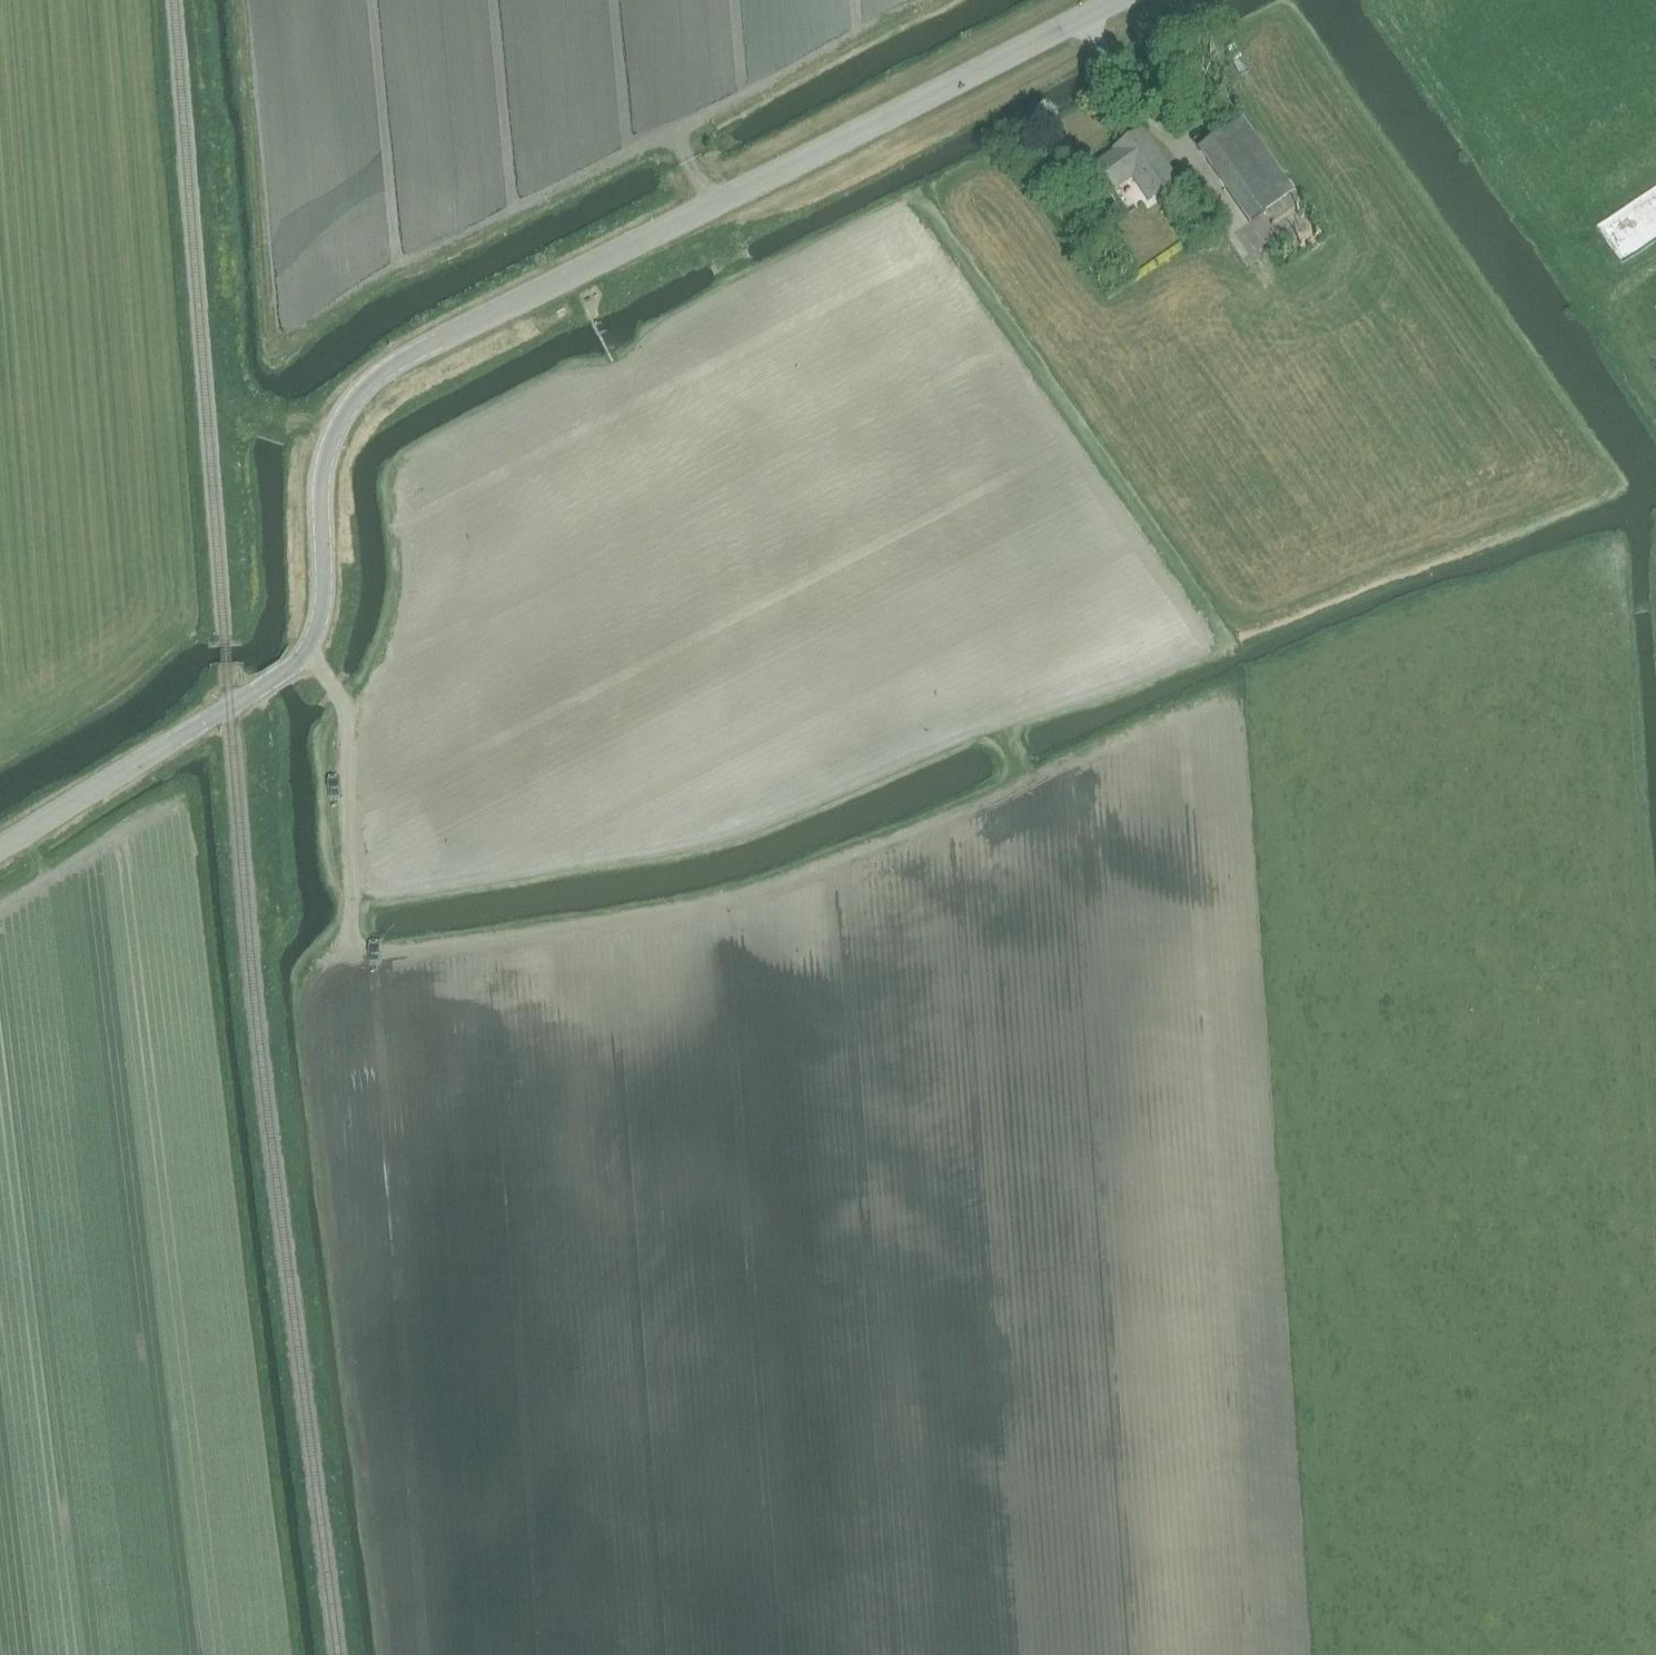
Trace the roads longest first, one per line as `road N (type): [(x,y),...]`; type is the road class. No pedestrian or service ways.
road 1 (unclassified): [(0,846),(256,690),(307,650),(325,591),(321,471),(330,440),(383,370),(1118,0)]

